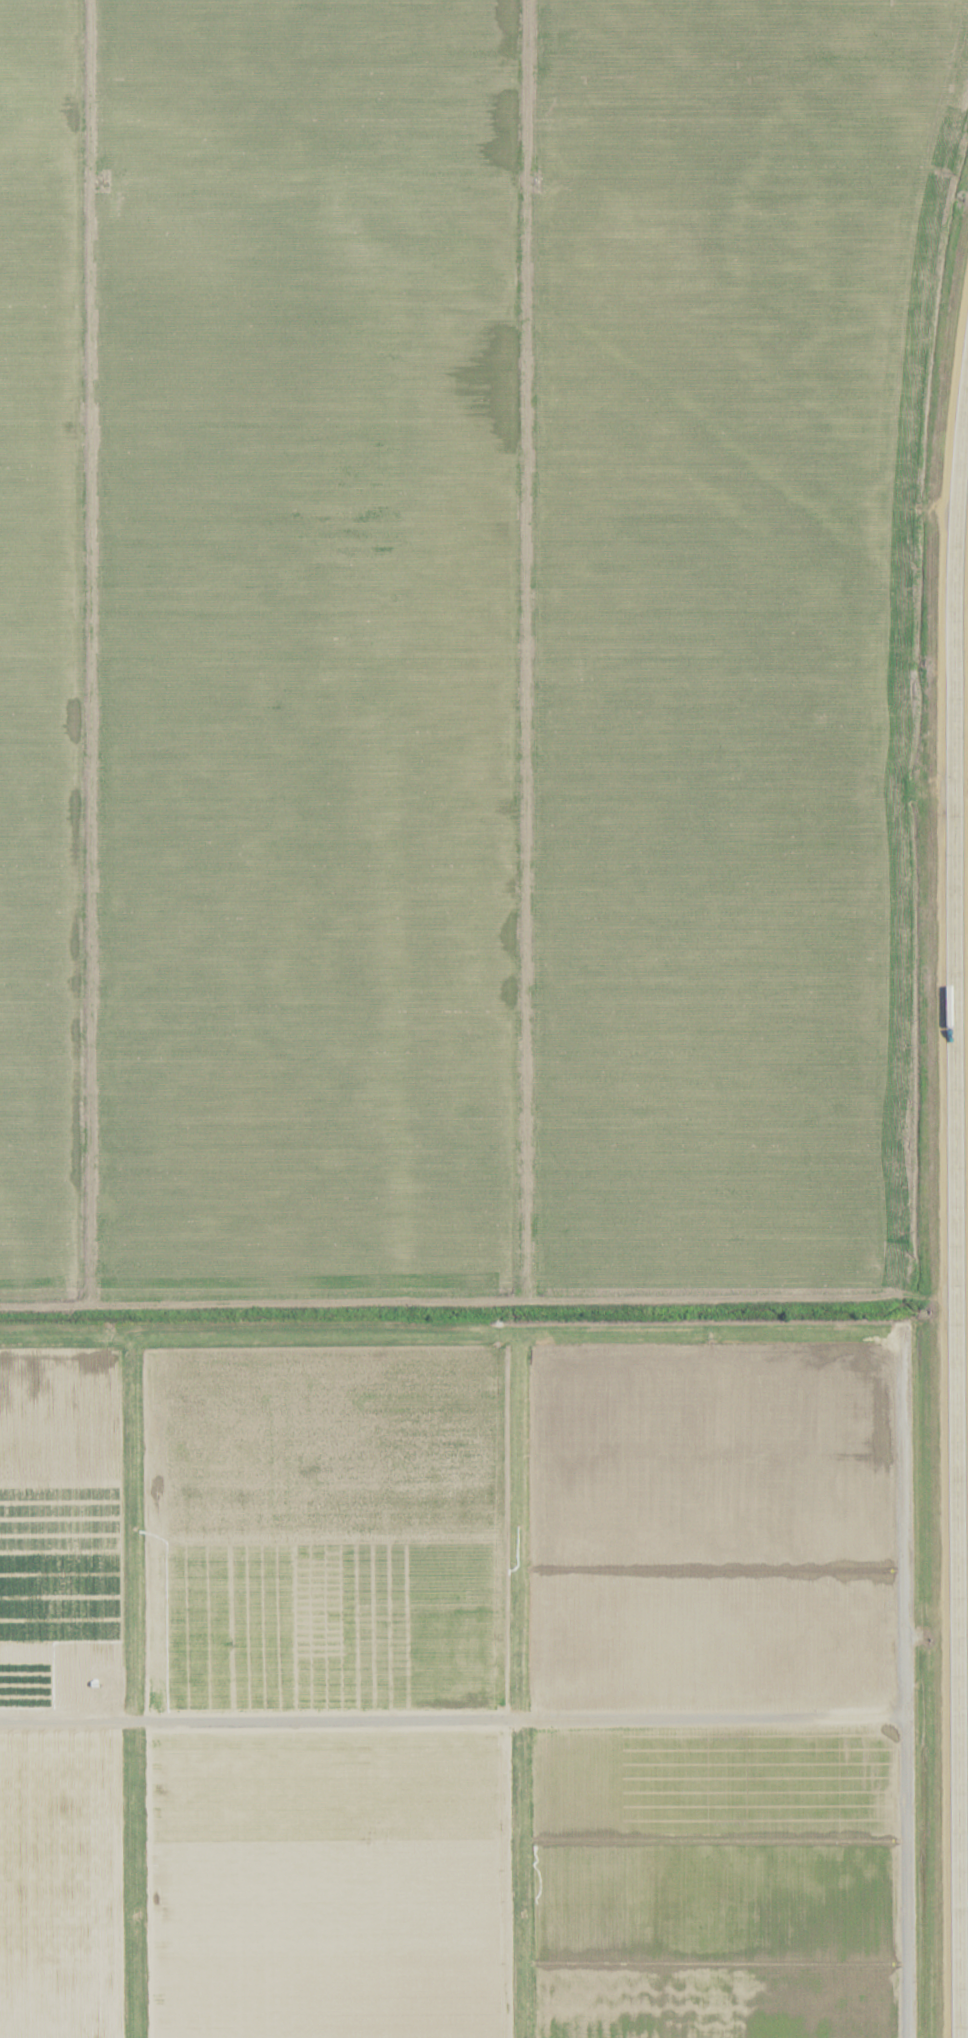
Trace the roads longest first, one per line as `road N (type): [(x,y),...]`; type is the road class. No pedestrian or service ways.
road 1 (trunk): [(958,2037),(954,545),(967,380)]

